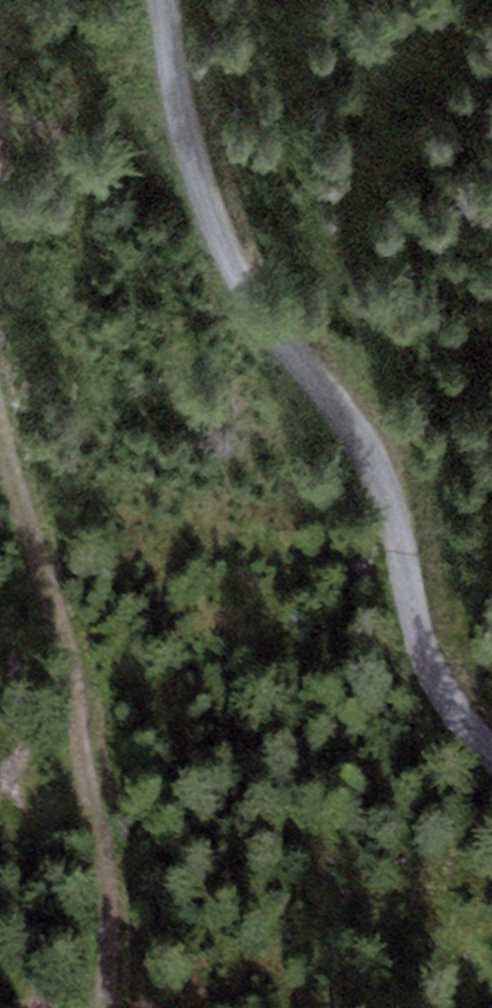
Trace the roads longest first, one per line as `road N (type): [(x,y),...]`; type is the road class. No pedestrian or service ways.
road 1 (track): [(171,0),(195,175),(253,288),(370,457),(394,512),(423,642),(451,710),(491,753)]
road 2 (track): [(0,402),(68,667),(114,918),(101,1007)]

